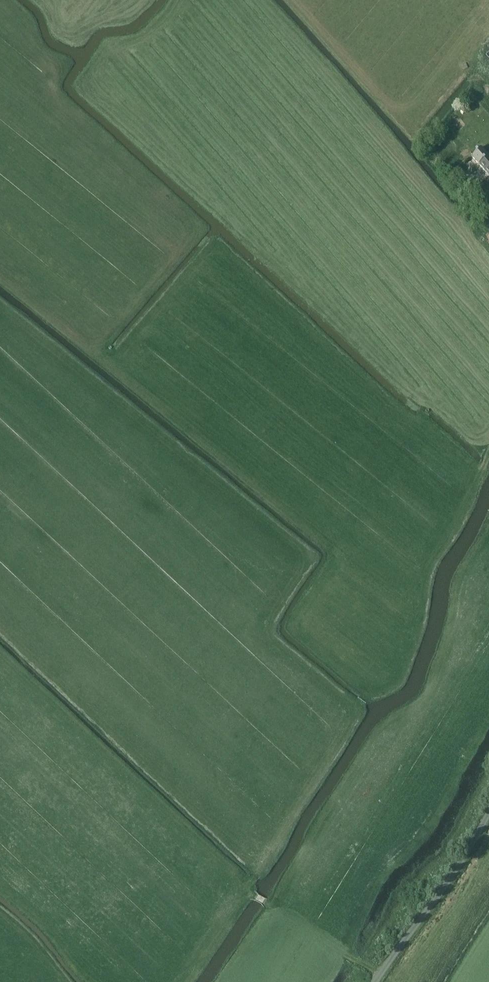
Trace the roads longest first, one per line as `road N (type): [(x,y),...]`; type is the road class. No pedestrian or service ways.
road 1 (unclassified): [(373,981),(488,806)]

